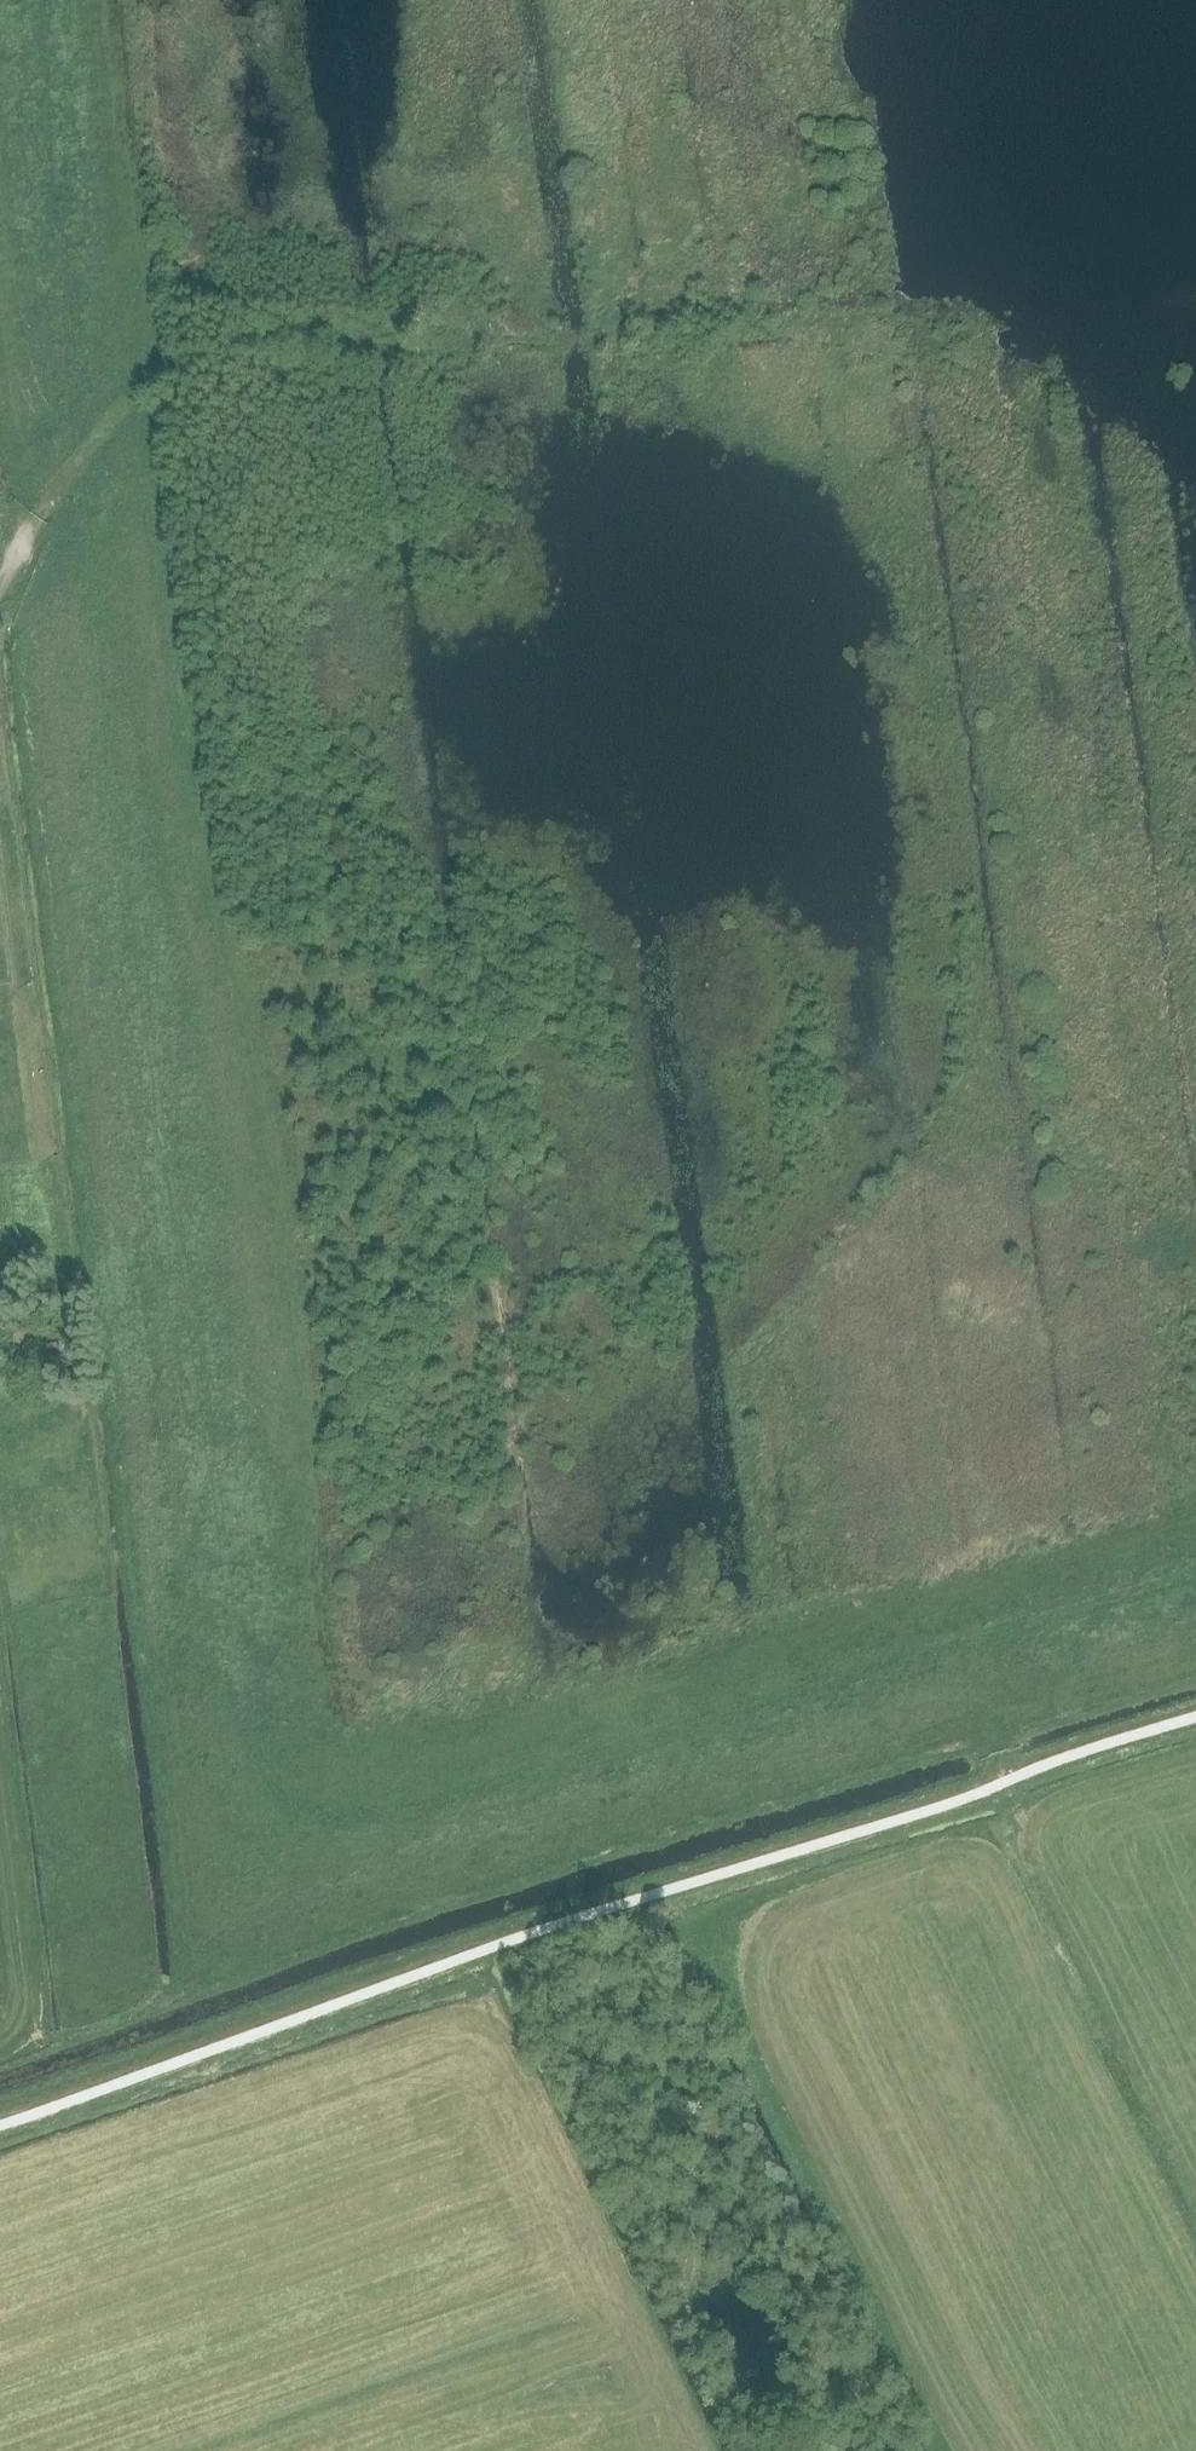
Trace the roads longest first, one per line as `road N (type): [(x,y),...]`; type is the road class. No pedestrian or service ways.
road 1 (track): [(1195,1575),(356,1825),(298,1816),(269,1788),(247,1721),(83,459),(37,0)]
road 2 (track): [(0,582),(70,474),(122,415)]

